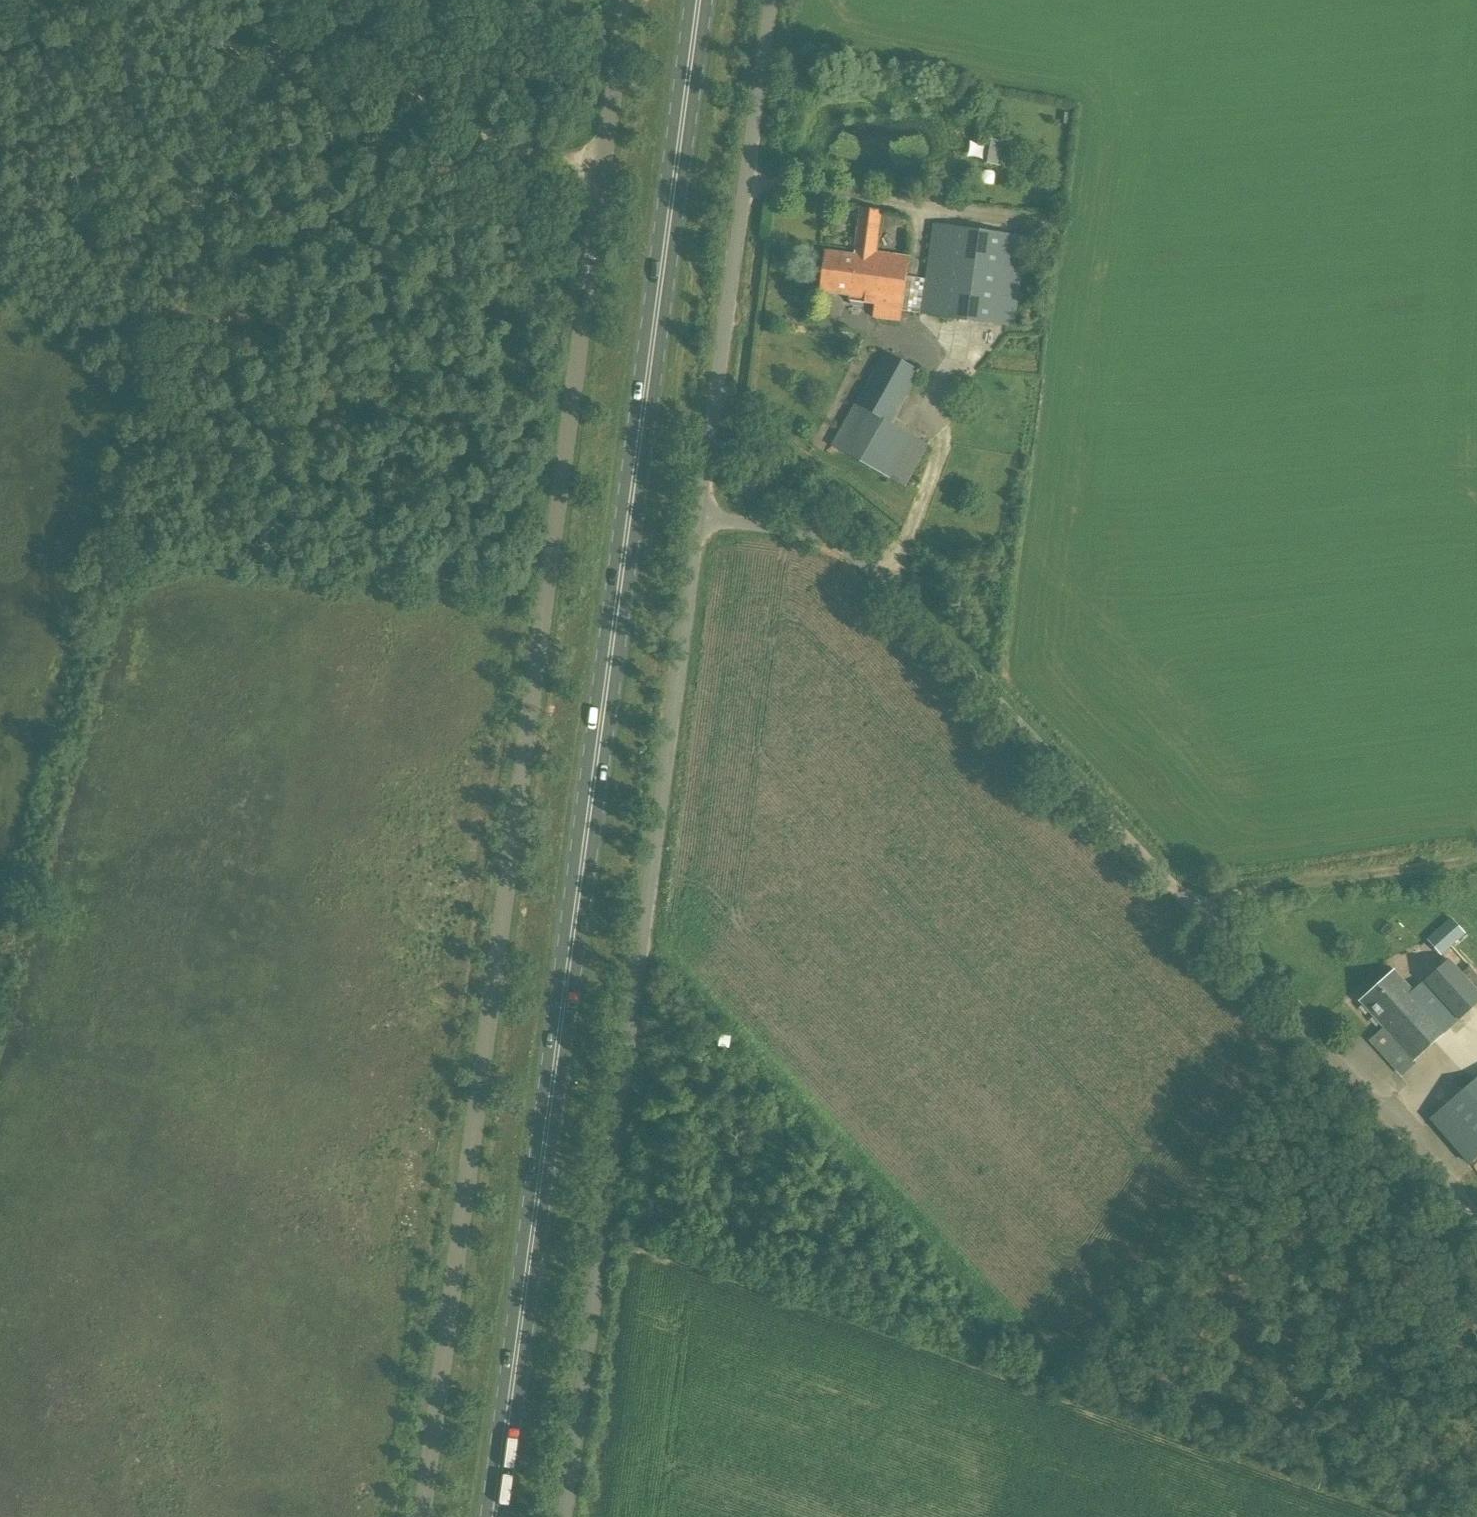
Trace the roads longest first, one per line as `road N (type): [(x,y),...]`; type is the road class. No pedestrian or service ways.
road 1 (primary): [(494,1516),(700,0)]
road 2 (unclassified): [(424,1516),(627,0)]
road 3 (unclassified): [(1473,1179),(867,544),(700,520)]
road 4 (unclassified): [(565,1516),(700,520)]
road 5 (unclassified): [(700,520),(771,0)]
road 6 (track): [(604,163),(481,143),(309,0)]
road 7 (track): [(1476,853),(1200,893)]

